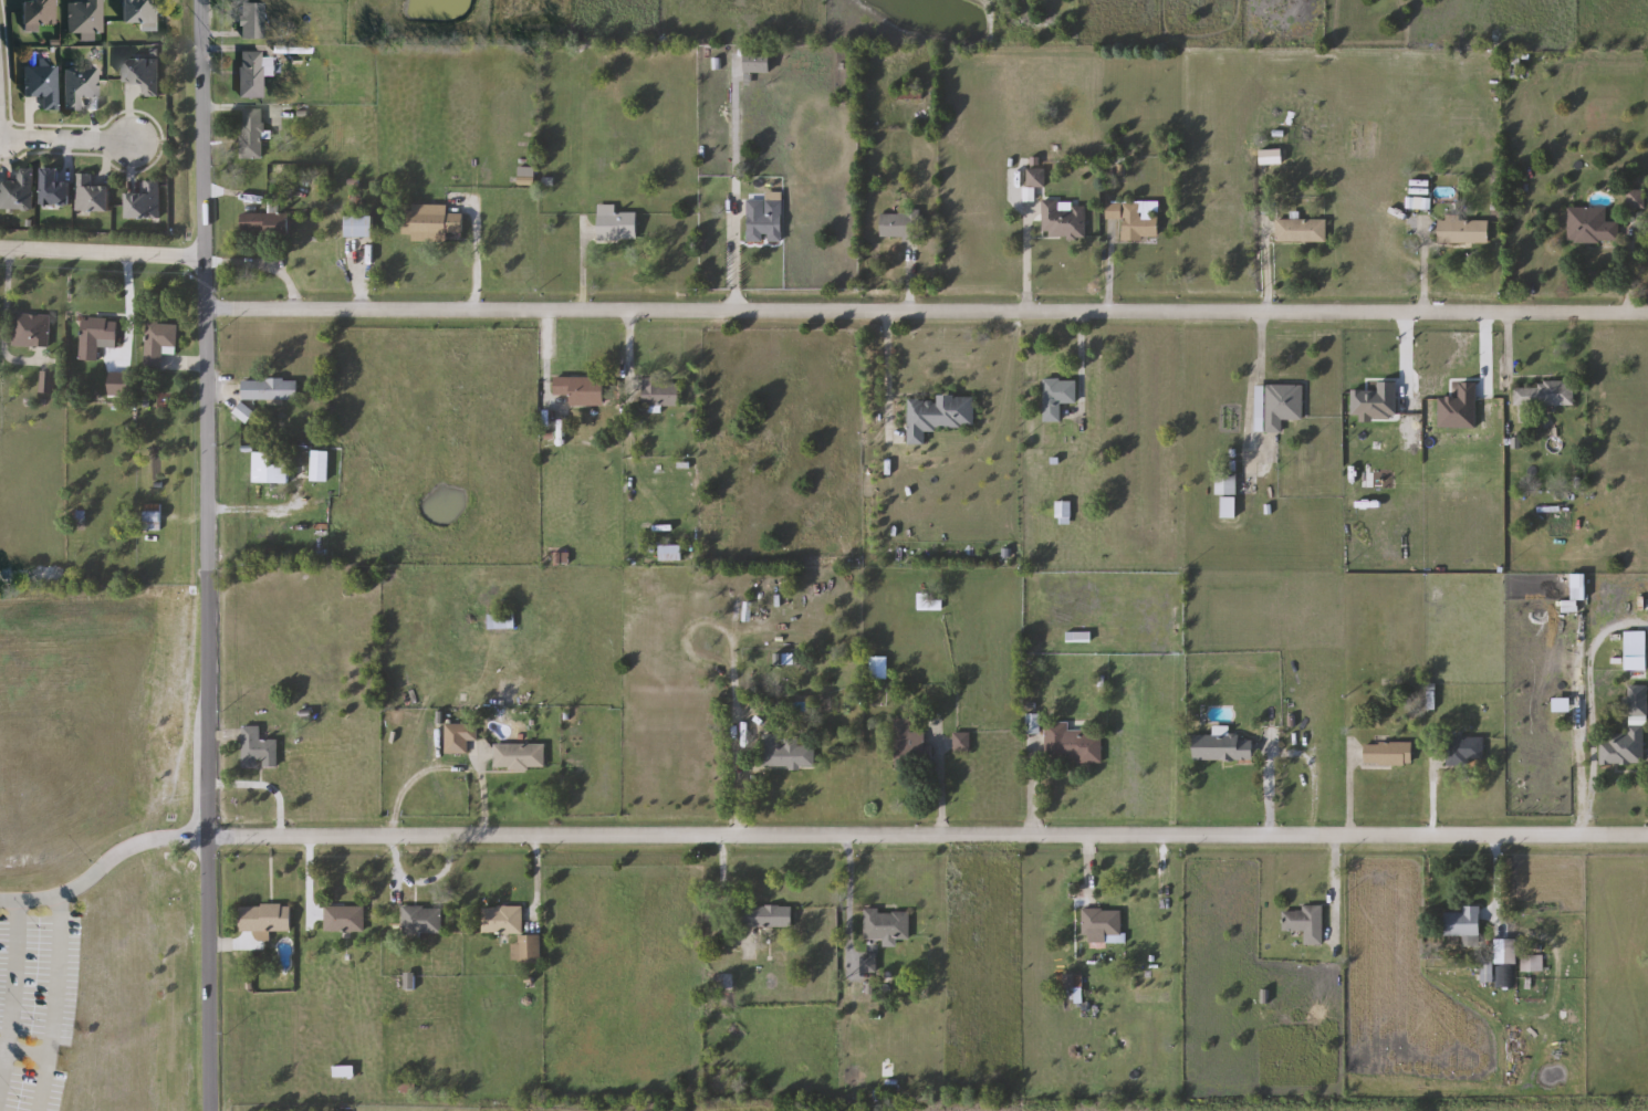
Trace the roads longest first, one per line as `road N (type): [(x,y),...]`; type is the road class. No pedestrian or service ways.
road 1 (residential): [(1647,314),(209,315)]
road 2 (residential): [(210,837),(1647,839)]
road 3 (tertiary): [(204,0),(210,837)]
road 4 (tertiary): [(210,837),(208,1110)]
road 5 (residential): [(0,248),(208,260)]
road 6 (residential): [(0,135),(144,145)]

